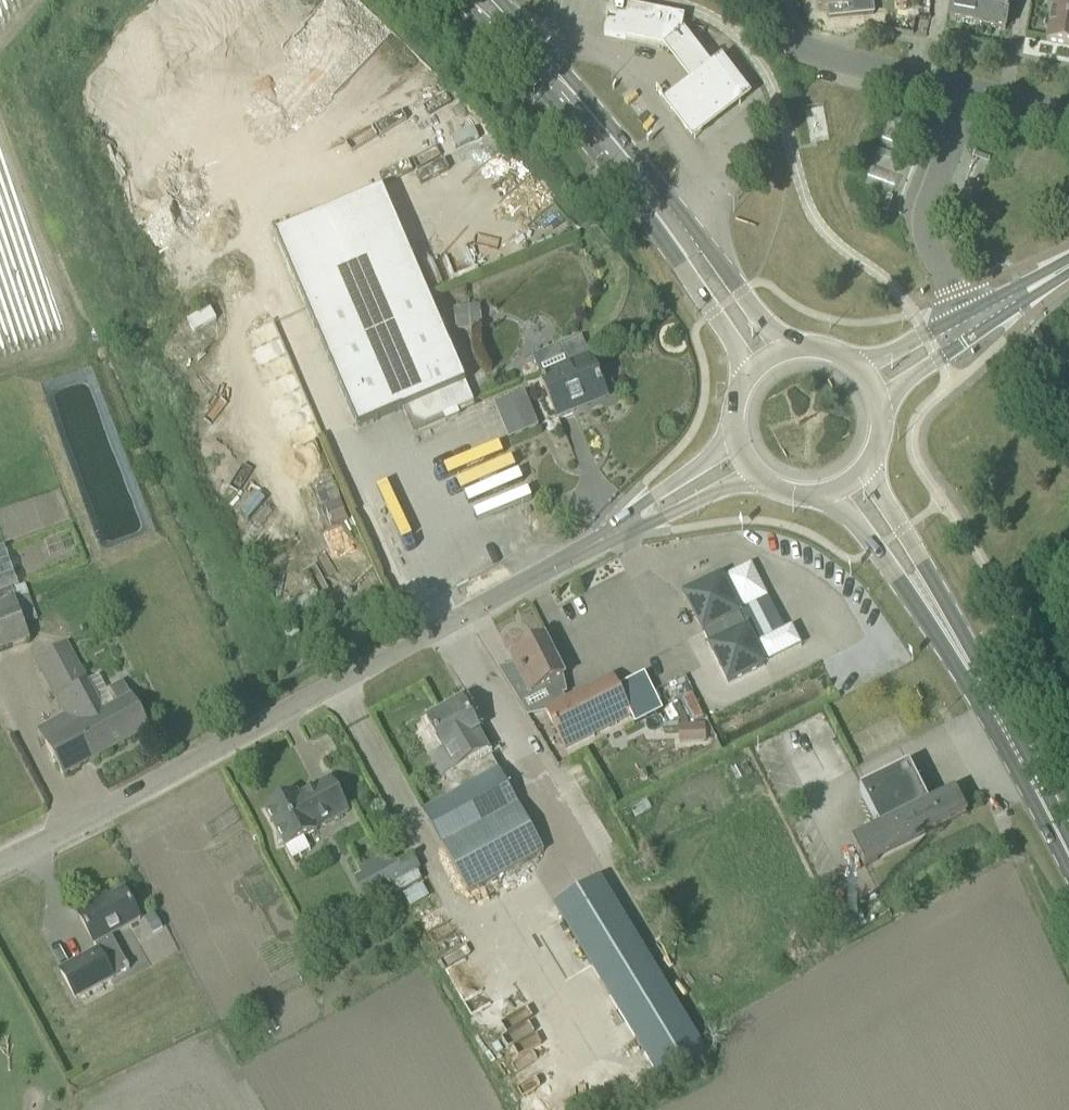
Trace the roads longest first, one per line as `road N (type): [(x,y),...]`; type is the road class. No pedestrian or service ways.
road 1 (unclassified): [(0,866),(117,811),(604,539)]
road 2 (residential): [(1068,111),(802,53),(784,40),(772,0)]
road 3 (primary): [(1068,859),(992,702),(927,595)]
road 4 (primary): [(530,52),(675,226)]
road 5 (primary): [(786,349),(709,247),(675,226)]
road 6 (primary): [(675,226),(681,263),(749,374)]
road 7 (unclassified): [(733,433),(604,539)]
road 8 (unclassified): [(604,539),(755,477)]
road 9 (primary): [(927,595),(870,467)]
road 10 (primary): [(830,495),(874,549),(927,595)]
road 11 (secondary): [(883,405),(942,362),(971,325)]

